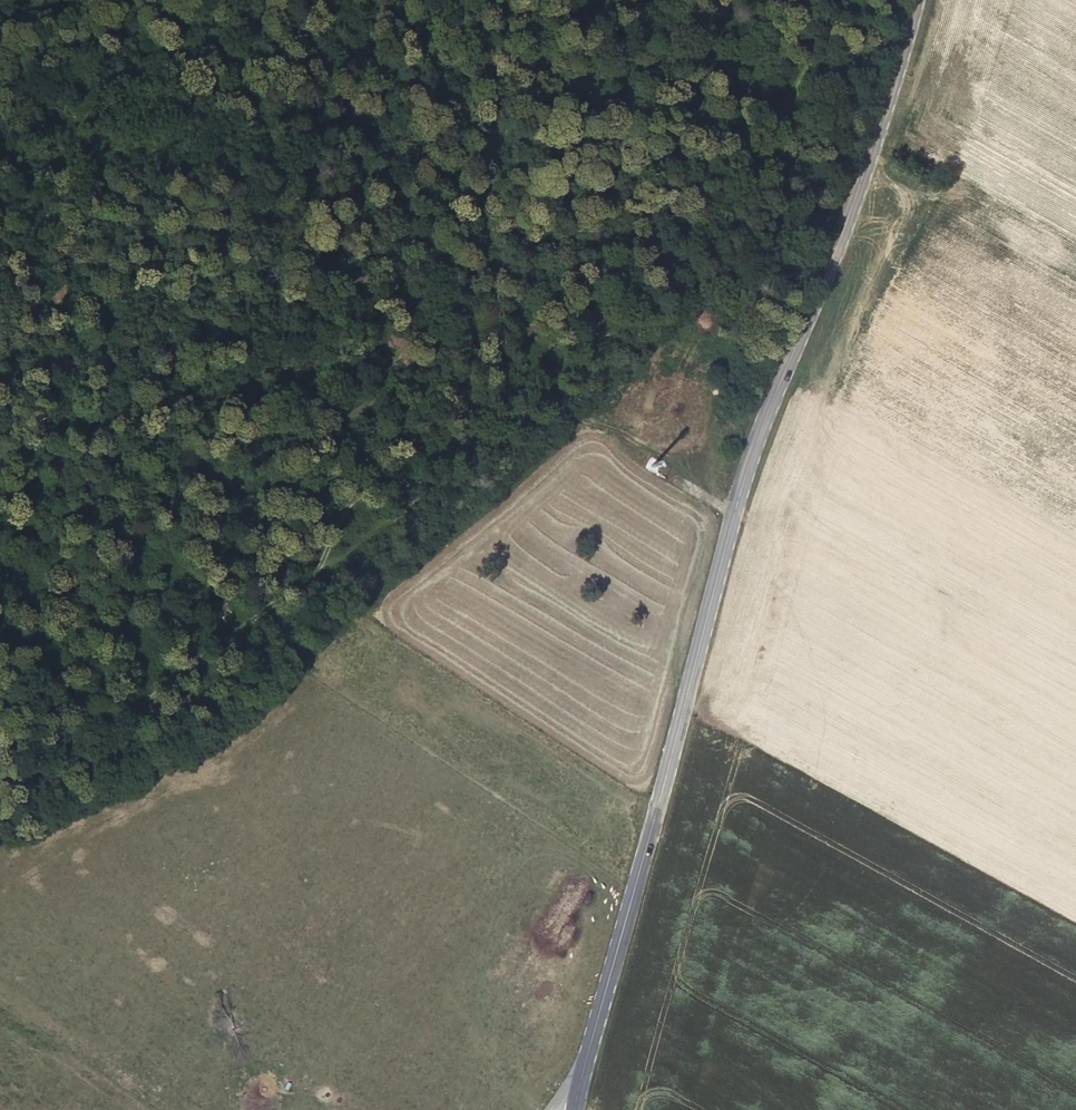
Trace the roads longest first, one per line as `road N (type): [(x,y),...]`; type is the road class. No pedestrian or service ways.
road 1 (secondary): [(917,0),(870,160),(755,449),(570,1097)]
road 2 (track): [(870,160),(894,138),(935,0)]

